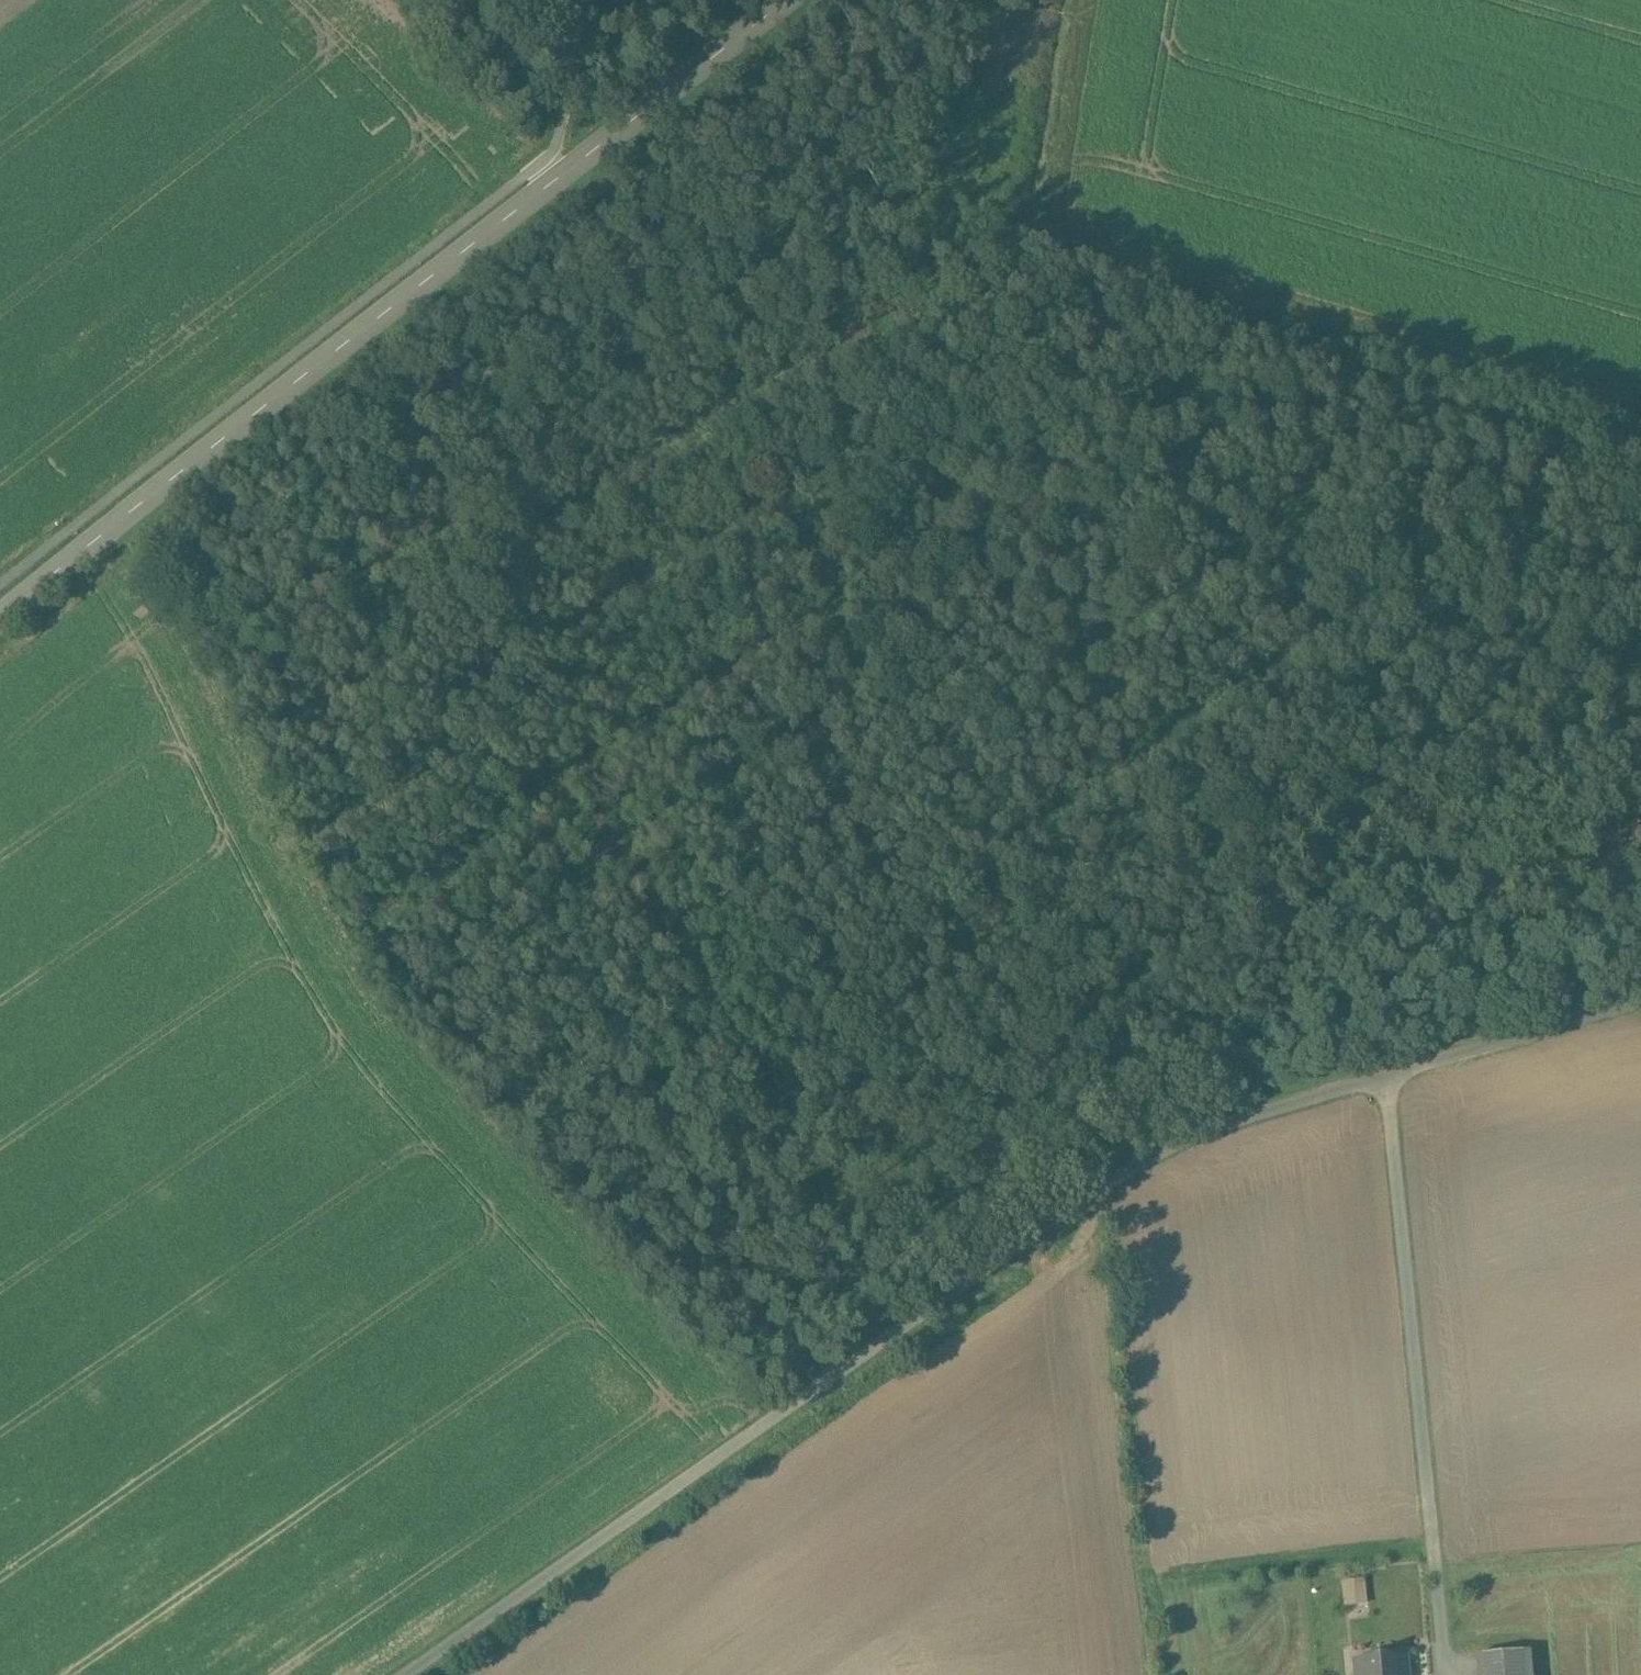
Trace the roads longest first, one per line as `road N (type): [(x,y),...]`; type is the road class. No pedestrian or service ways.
road 1 (unclassified): [(408,1674),(1147,1159),(1193,1137),(1640,1002)]
road 2 (tertiary): [(786,0),(0,617)]

